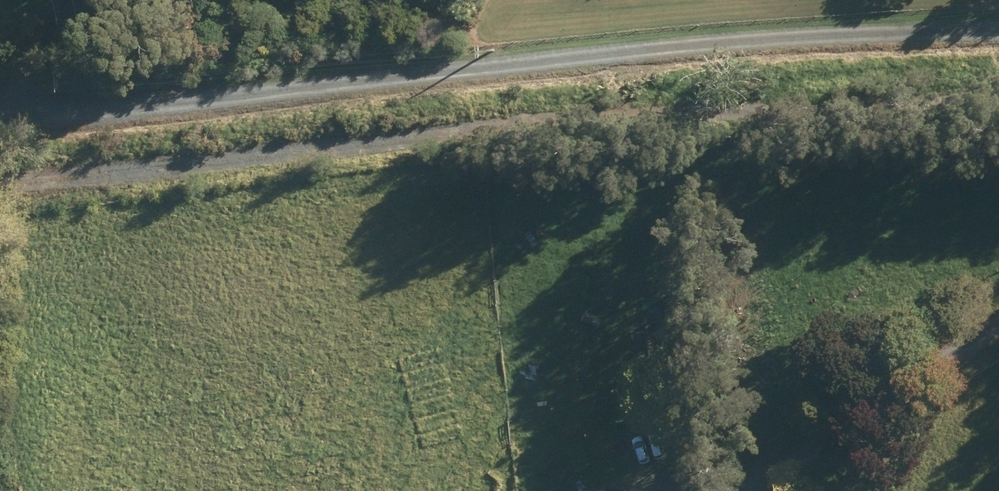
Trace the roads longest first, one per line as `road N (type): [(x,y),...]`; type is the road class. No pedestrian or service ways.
road 1 (track): [(0,205),(527,123),(998,100)]
road 2 (track): [(998,31),(479,63),(0,124)]

